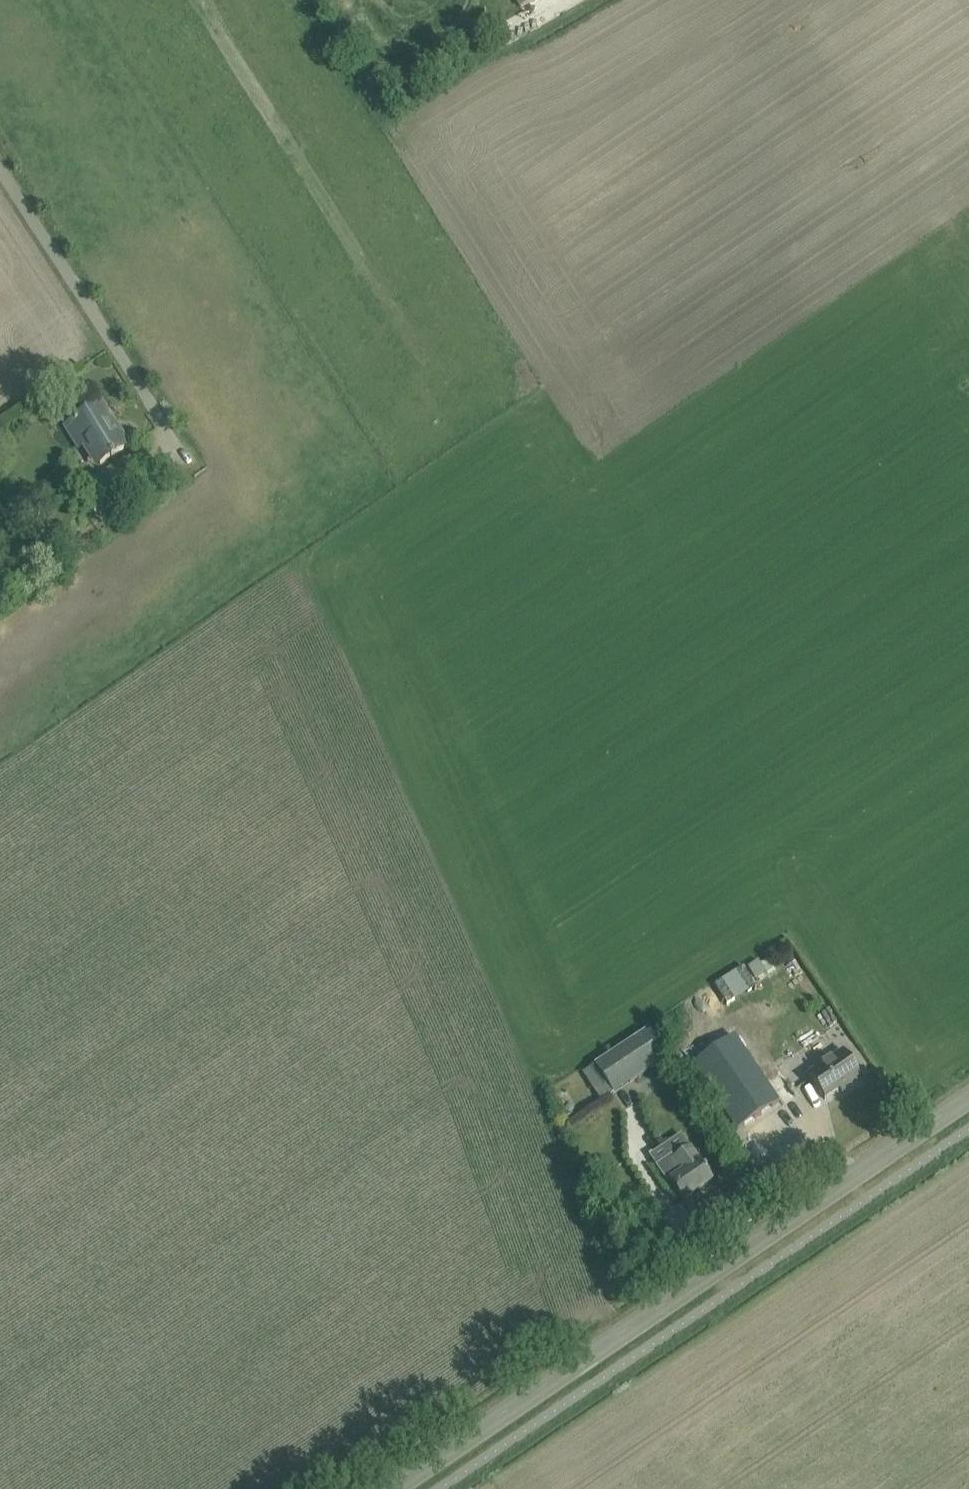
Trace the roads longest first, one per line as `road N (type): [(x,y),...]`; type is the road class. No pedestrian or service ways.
road 1 (tertiary): [(968,1098),(392,1488)]
road 2 (unclassified): [(174,450),(0,172)]

